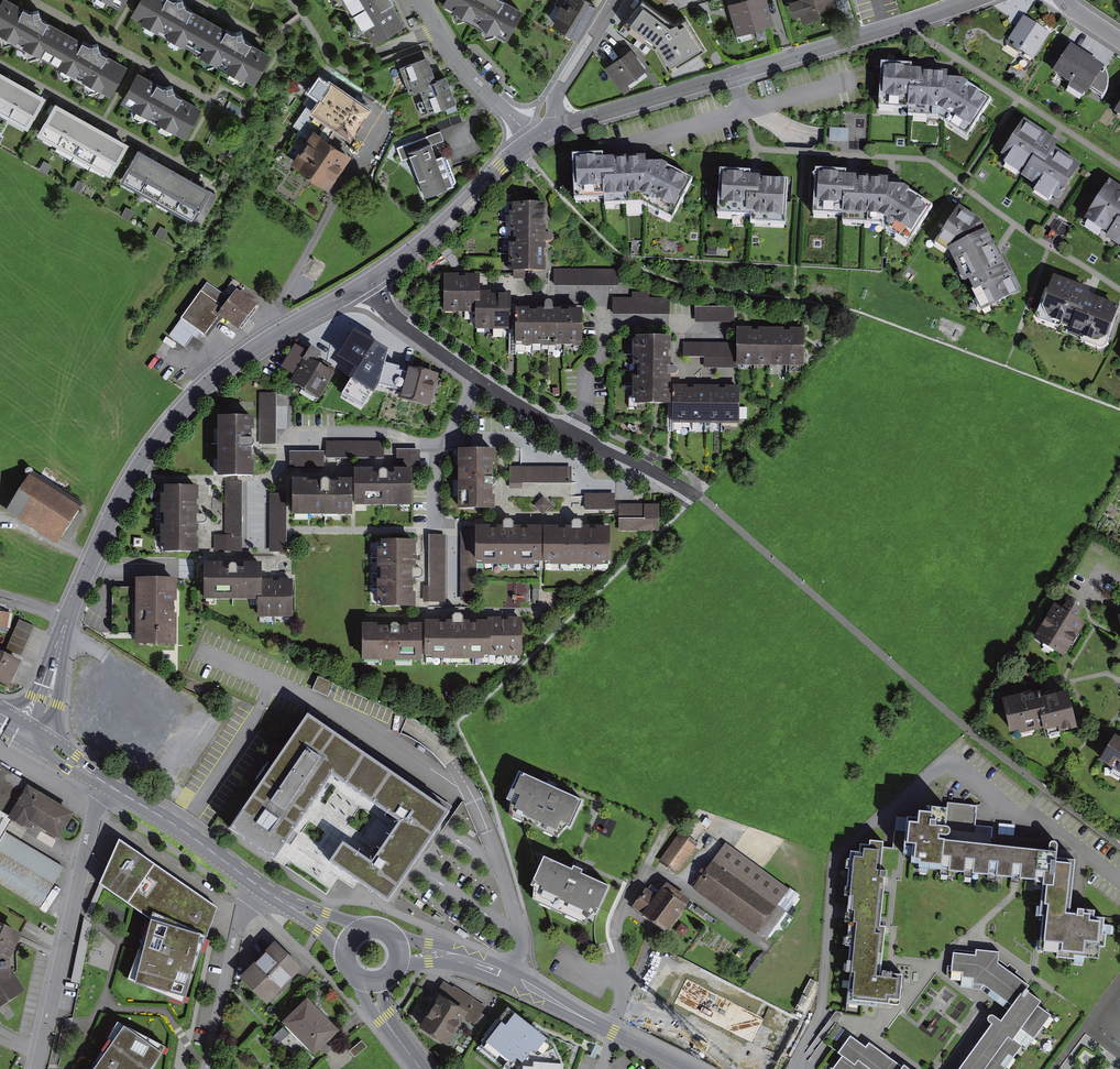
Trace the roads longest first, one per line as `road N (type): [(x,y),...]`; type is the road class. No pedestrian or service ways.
road 1 (residential): [(795,1068),(829,1006),(840,850),(948,762),(1019,820),(1036,823),(1119,880)]
road 2 (unclassified): [(366,283),(245,355),(173,420),(118,503),(60,646)]
road 3 (residential): [(556,127),(968,0)]
road 4 (residential): [(699,496),(482,381),(390,313),(366,283)]
road 5 (residential): [(105,783),(39,1068)]
road 6 (unclassified): [(531,141),(366,283)]
road 7 (residential): [(257,884),(241,914),(206,1068)]
road 8 (secondary): [(257,884),(105,783)]
road 9 (residential): [(422,0),(441,39),(531,141)]
road 10 (secondary): [(613,1032),(452,955)]
road 11 (unclassified): [(614,0),(556,98),(556,127)]

